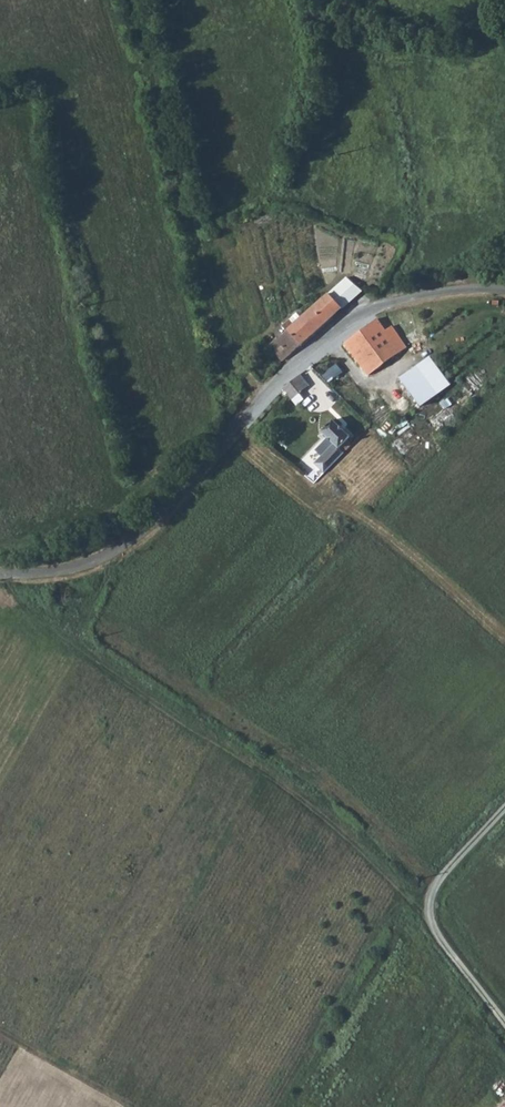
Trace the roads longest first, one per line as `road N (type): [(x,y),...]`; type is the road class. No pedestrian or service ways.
road 1 (unclassified): [(504,289),(399,299),(349,319),(288,370),(129,542),(52,572),(0,574)]
road 2 (track): [(407,898),(341,830),(239,749),(85,654),(79,624),(114,551)]
road 3 (track): [(263,396),(227,349),(134,0)]
road 4 (track): [(272,1106),(366,950),(407,898)]
road 5 (track): [(504,1025),(444,945),(428,904)]
road 6 (track): [(428,904),(438,880),(504,807)]

